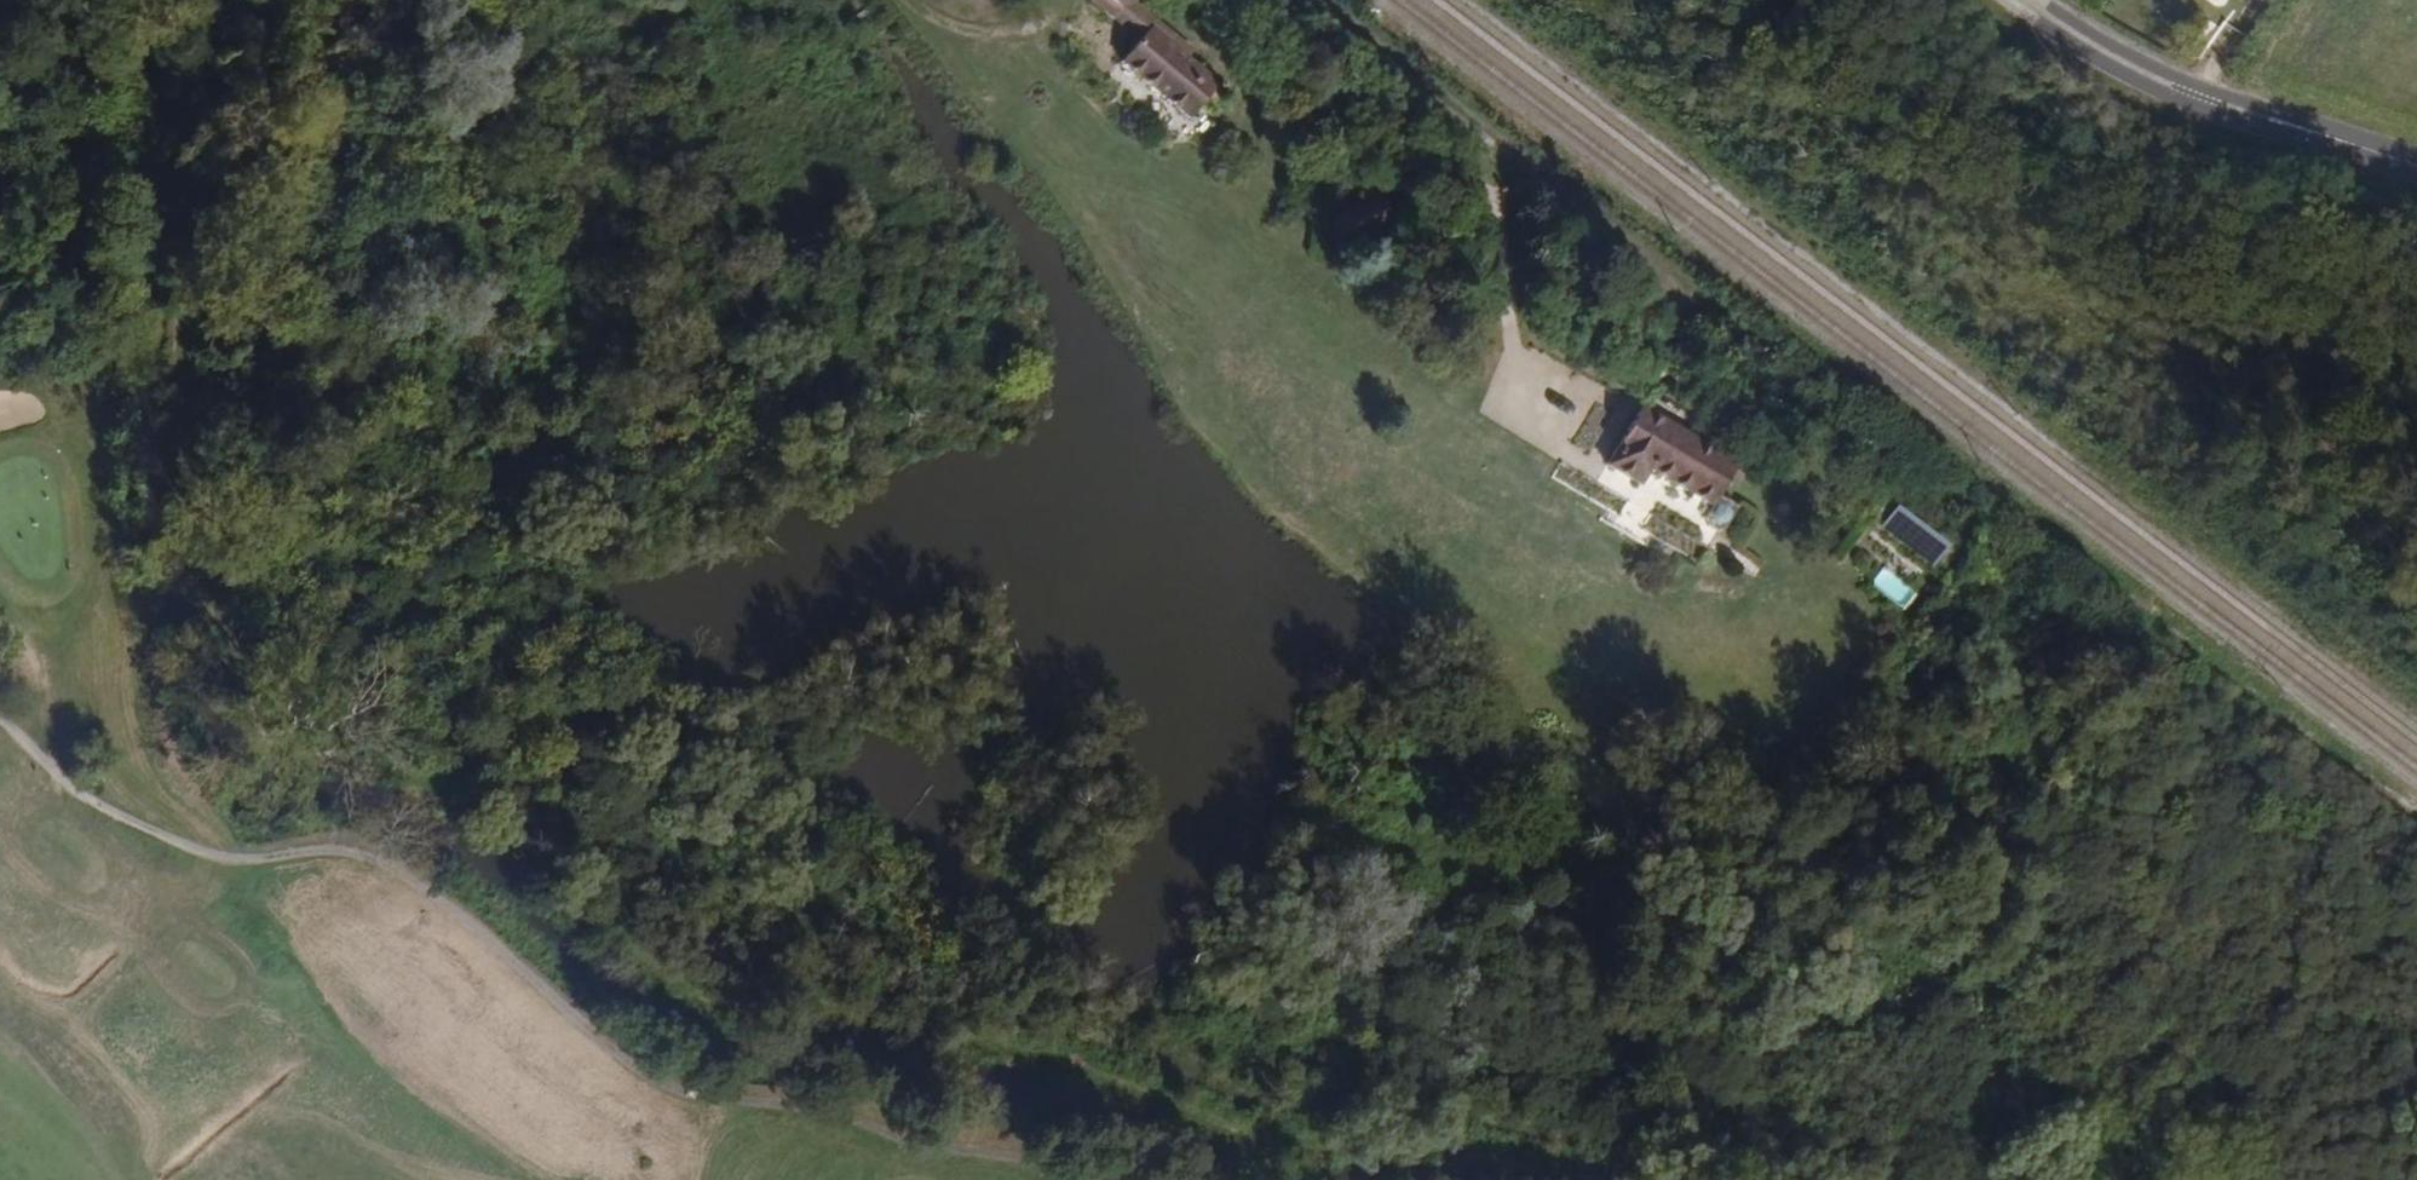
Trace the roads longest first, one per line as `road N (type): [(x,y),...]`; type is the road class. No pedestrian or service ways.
road 1 (track): [(1306,0),(1486,135),(1522,419)]
road 2 (secondary): [(2032,0),(2122,61),(2193,94),(2416,167)]
road 3 (track): [(916,0),(939,20),(976,29),(1023,27),(1073,0)]

